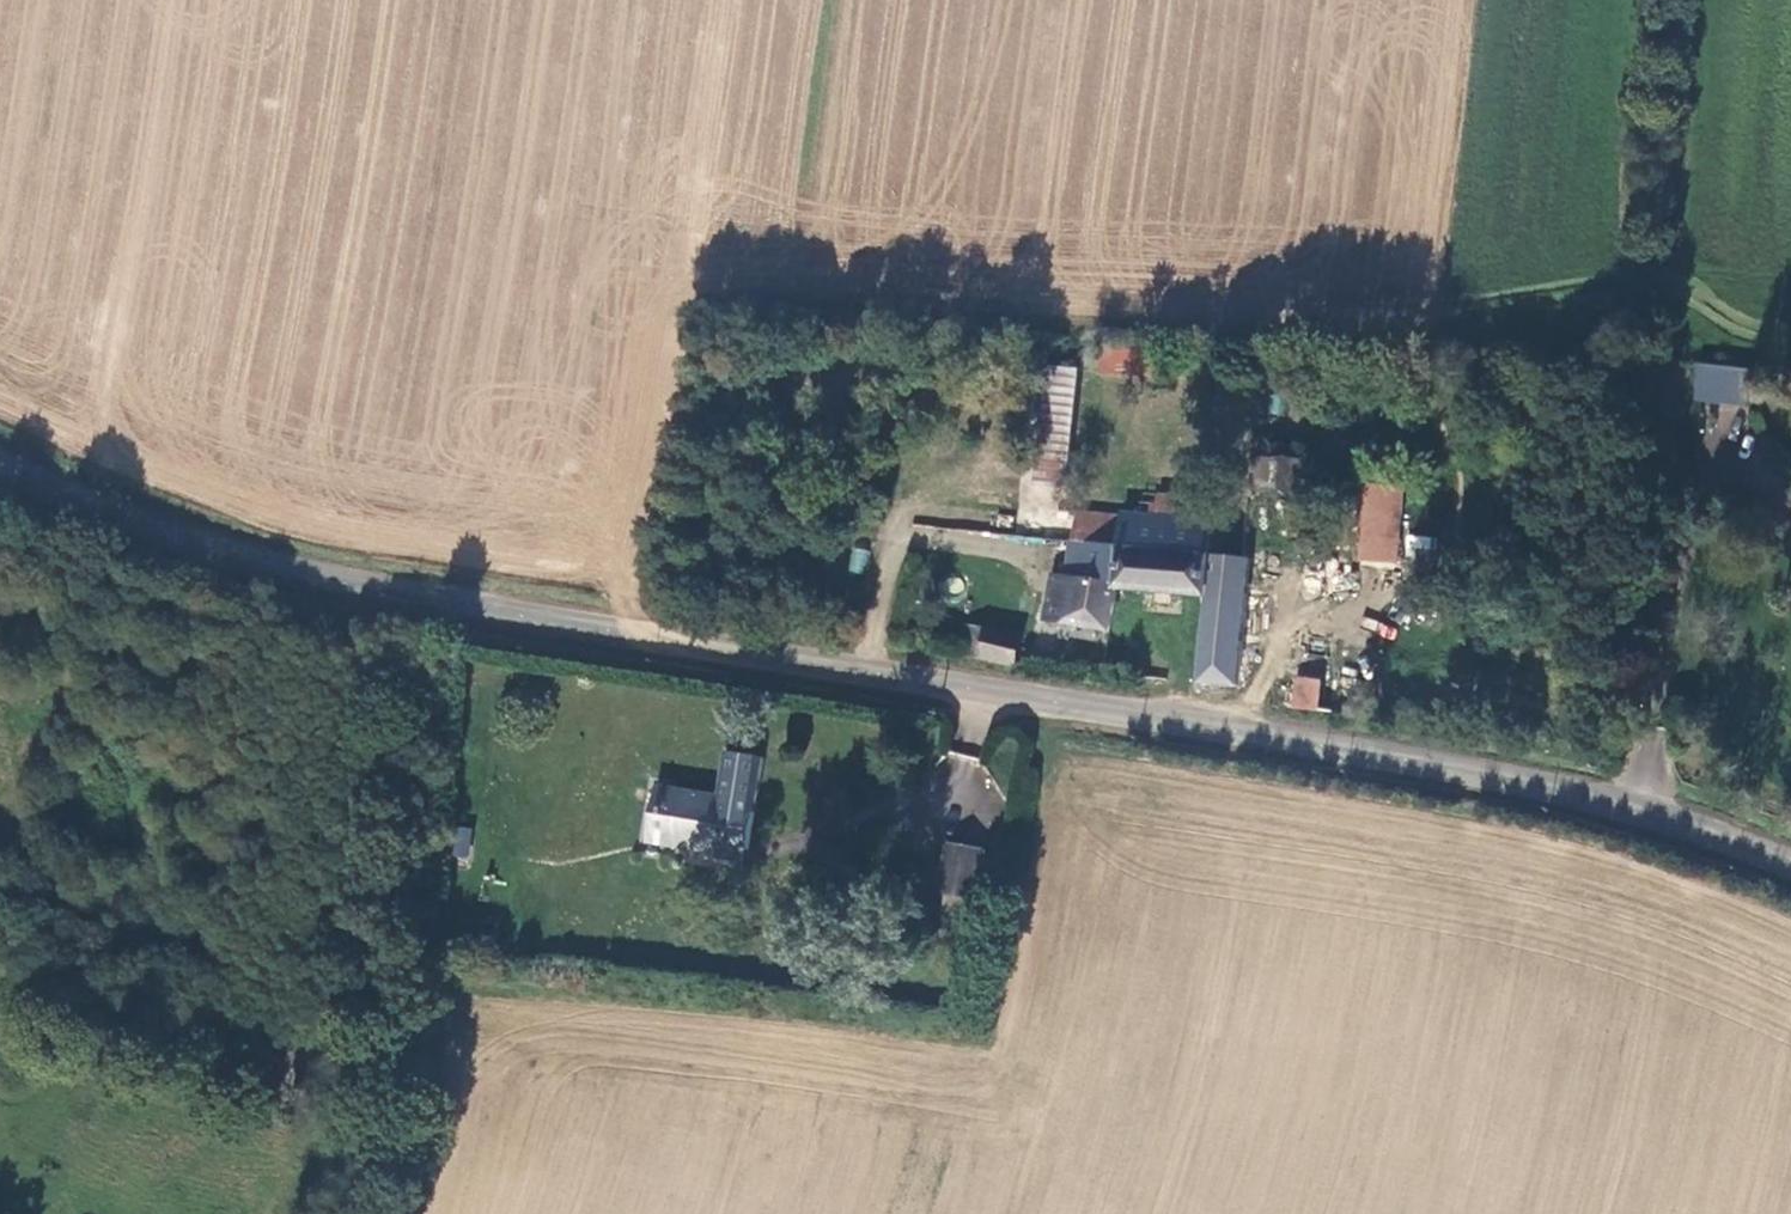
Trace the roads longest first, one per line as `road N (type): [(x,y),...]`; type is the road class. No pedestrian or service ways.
road 1 (tertiary): [(0,463),(178,536),(335,582),(1490,778),(1647,815),(1790,866)]

